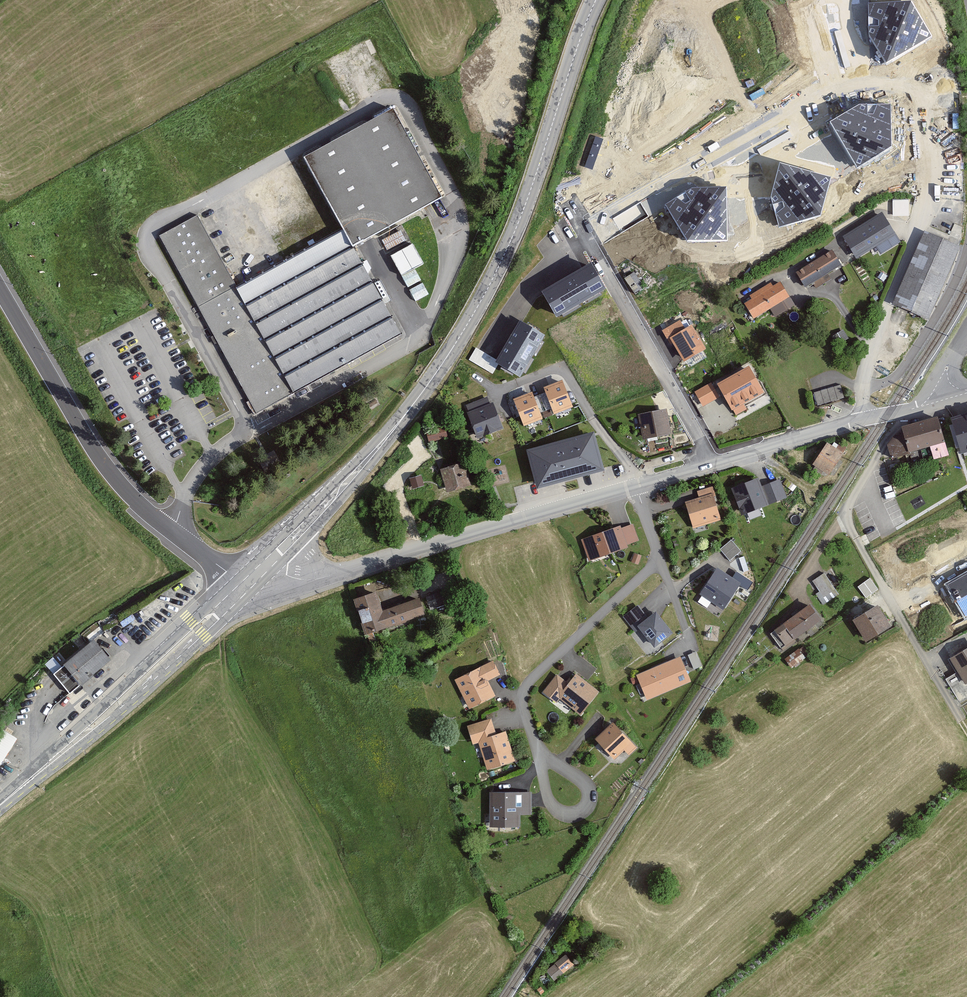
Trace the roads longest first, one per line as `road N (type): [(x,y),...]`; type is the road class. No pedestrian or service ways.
road 1 (primary): [(274,555),(389,435),(467,325),(520,218),(596,0)]
road 2 (unclassified): [(242,587),(133,499),(95,451),(0,289)]
road 3 (tertiary): [(274,555),(300,580),(342,573),(635,484)]
road 4 (unclassified): [(635,484),(658,555),(526,684),(521,704),(541,757)]
road 5 (primary): [(0,804),(242,587)]
road 6 (tertiary): [(635,484),(929,404)]
road 7 (unclassified): [(541,757),(554,812),(586,812),(588,787),(576,777)]

